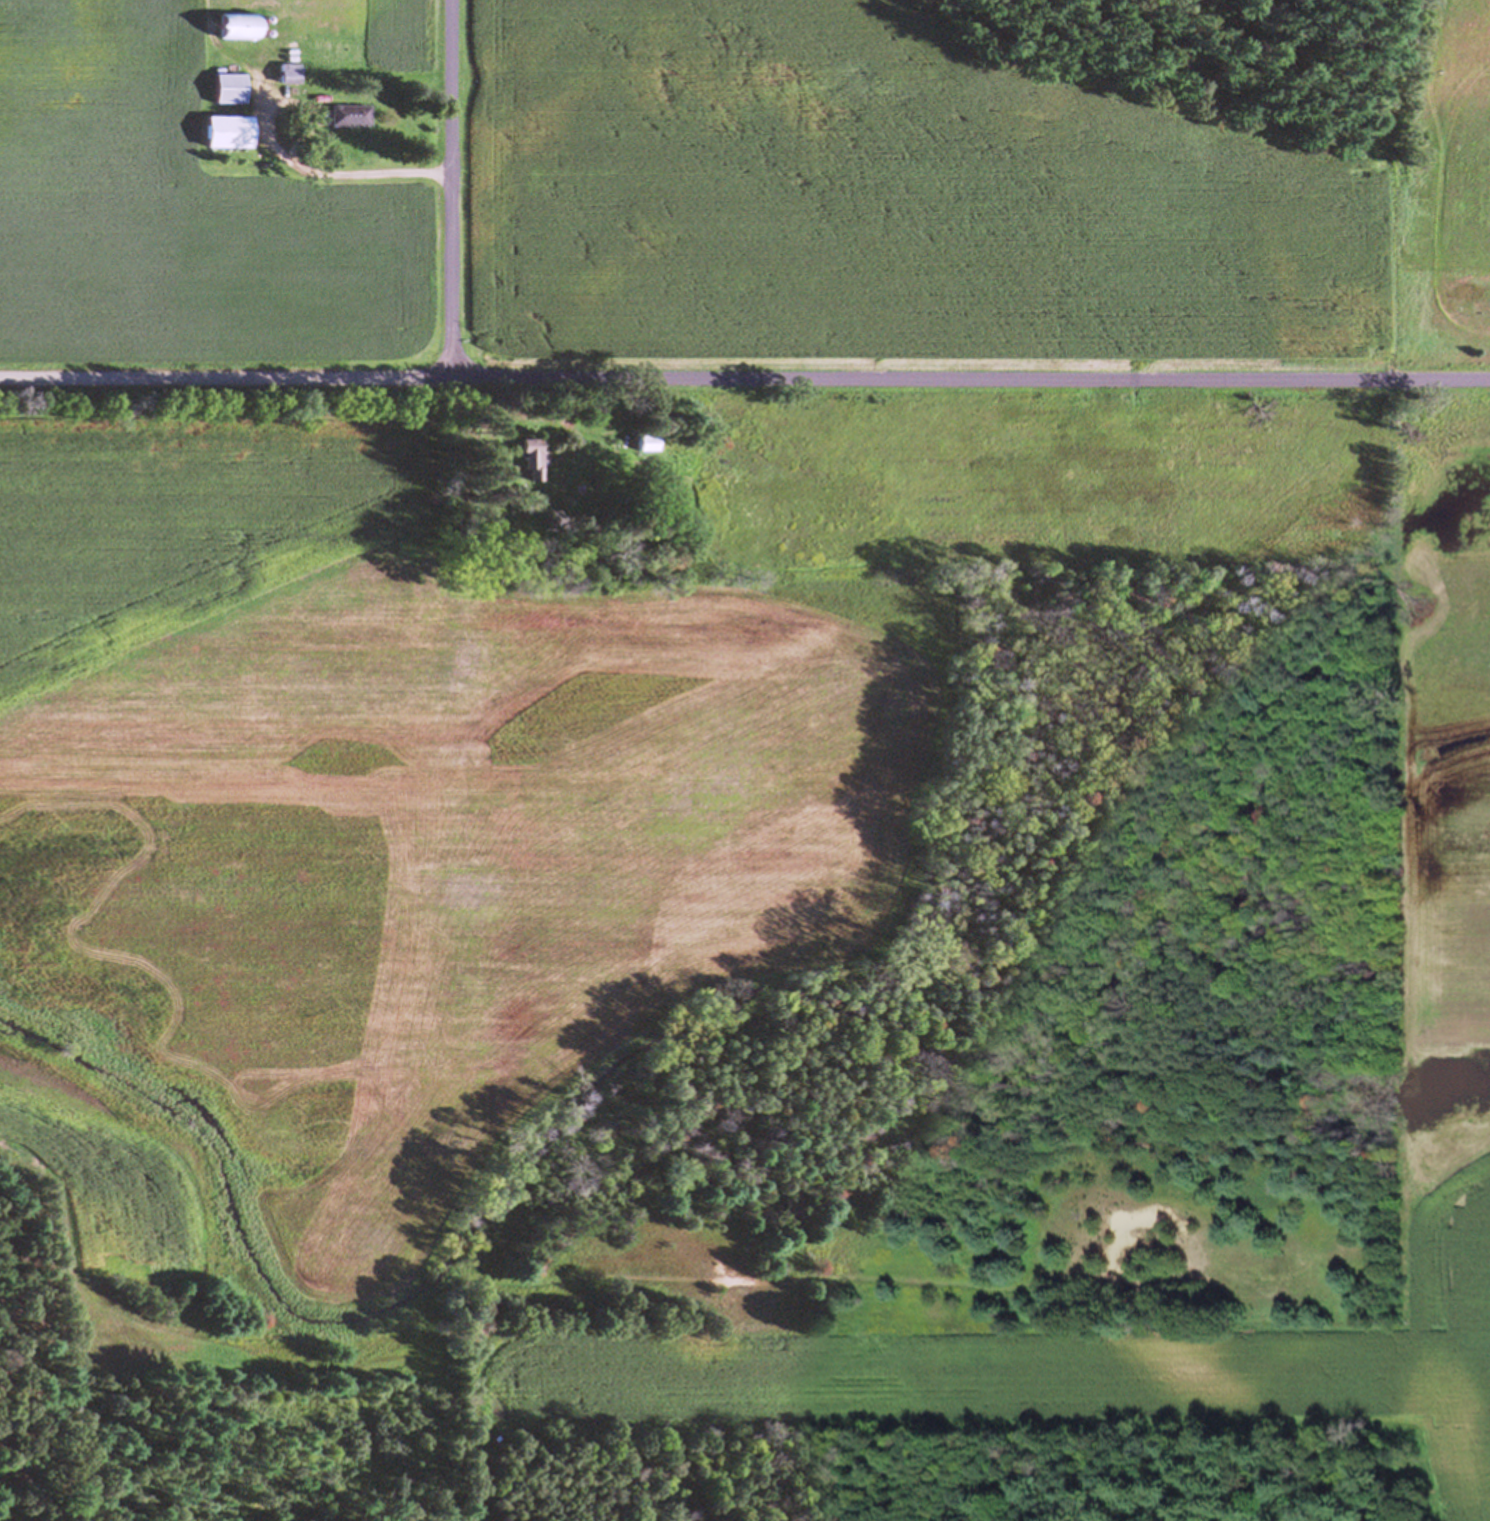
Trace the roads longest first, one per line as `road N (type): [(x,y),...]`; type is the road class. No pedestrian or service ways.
road 1 (residential): [(1489,382),(0,374)]
road 2 (residential): [(449,373),(451,0)]

